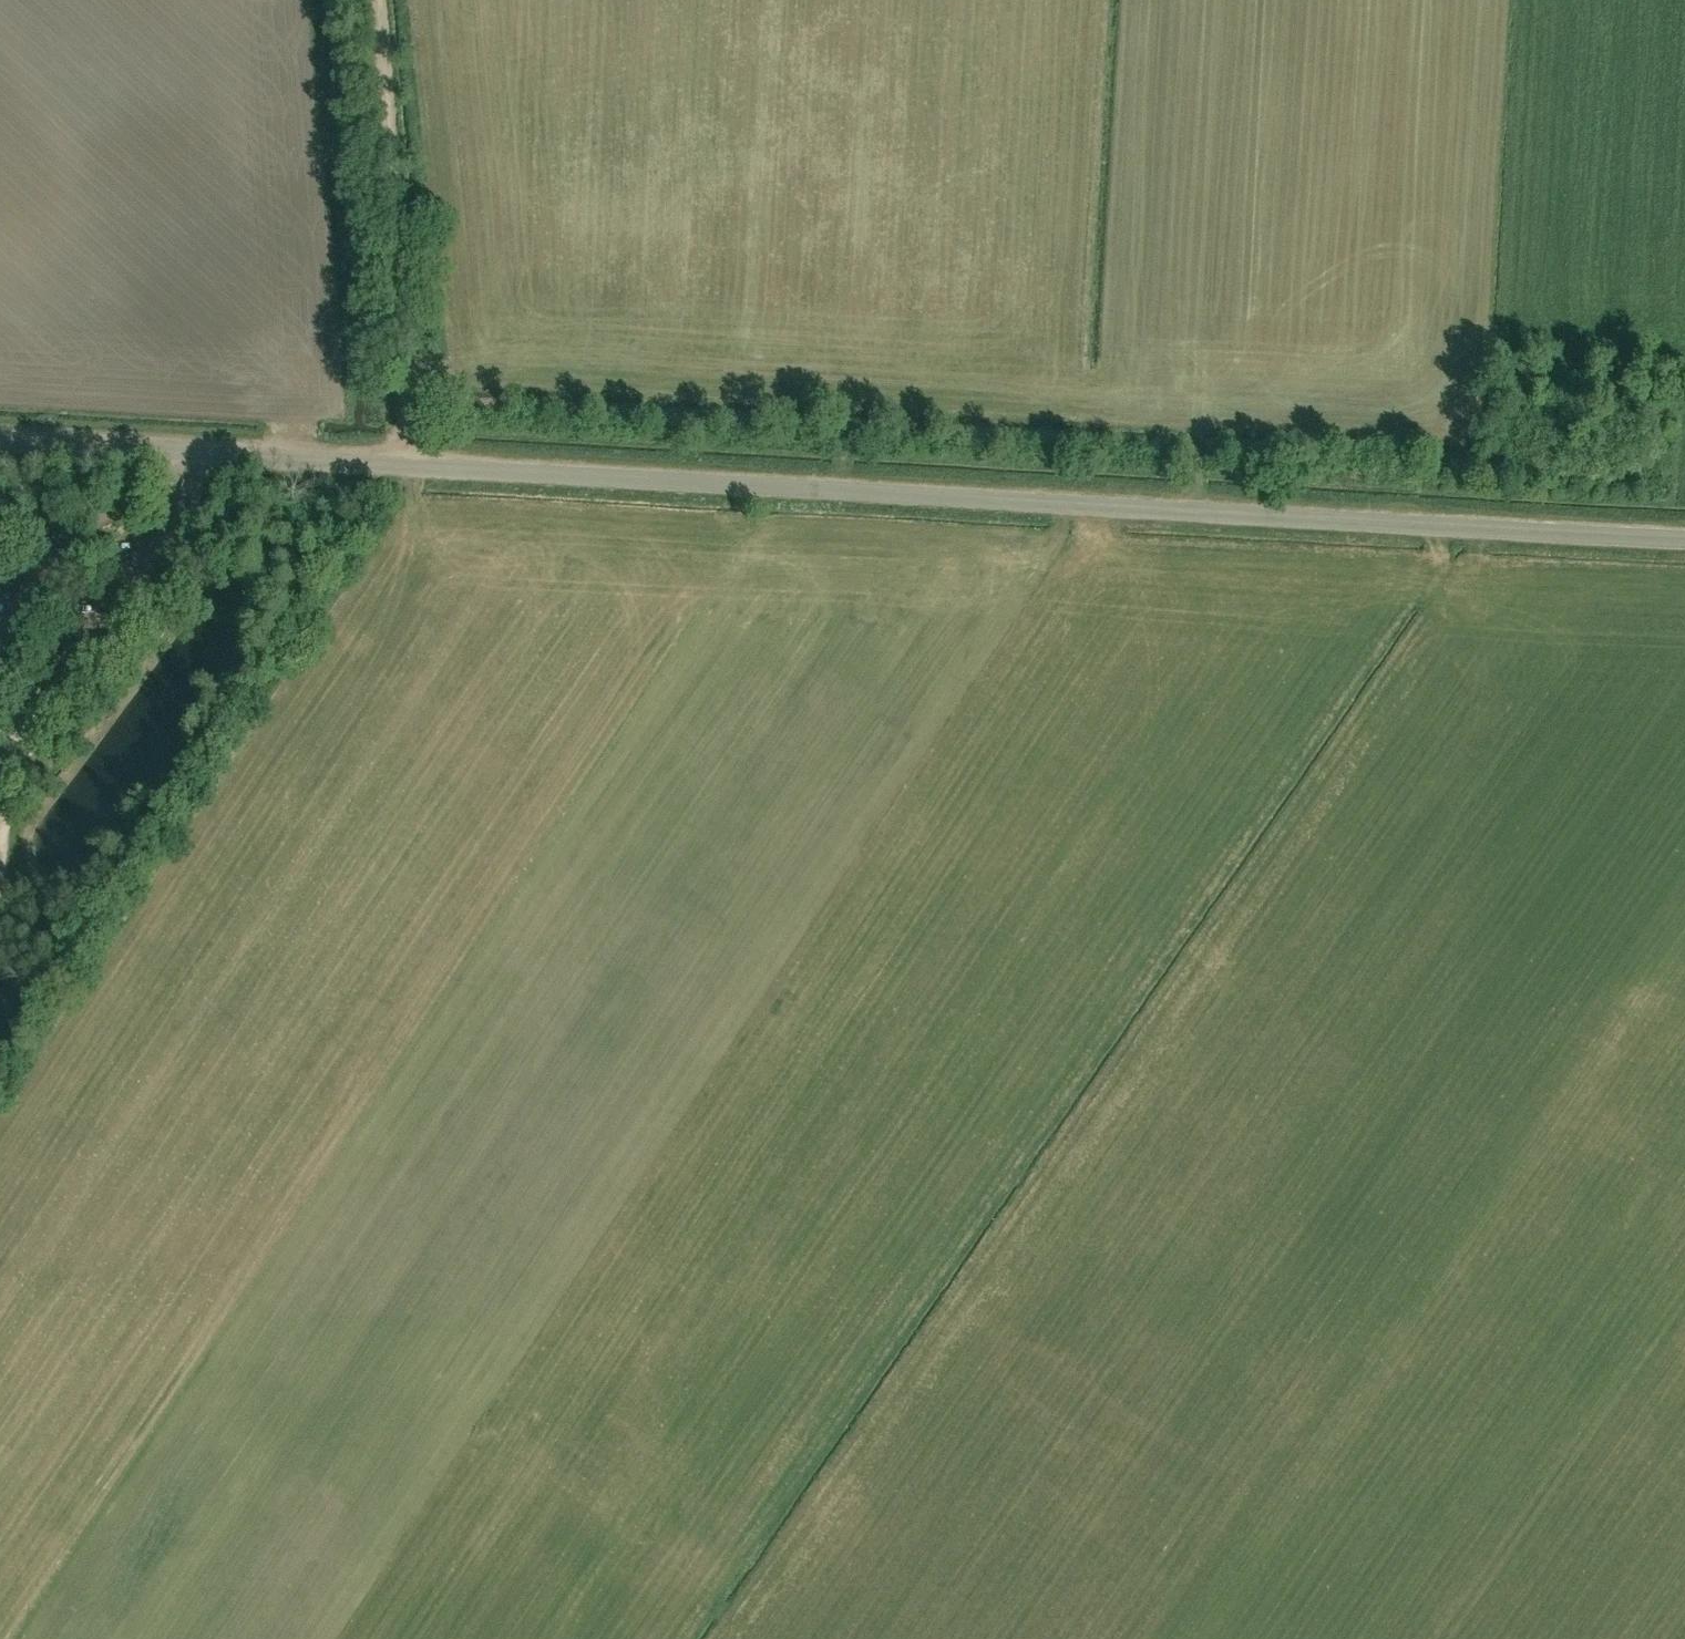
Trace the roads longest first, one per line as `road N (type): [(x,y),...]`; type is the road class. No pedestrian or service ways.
road 1 (unclassified): [(1684,538),(0,443)]
road 2 (track): [(374,0),(412,464)]
road 3 (track): [(207,456),(3,790)]

